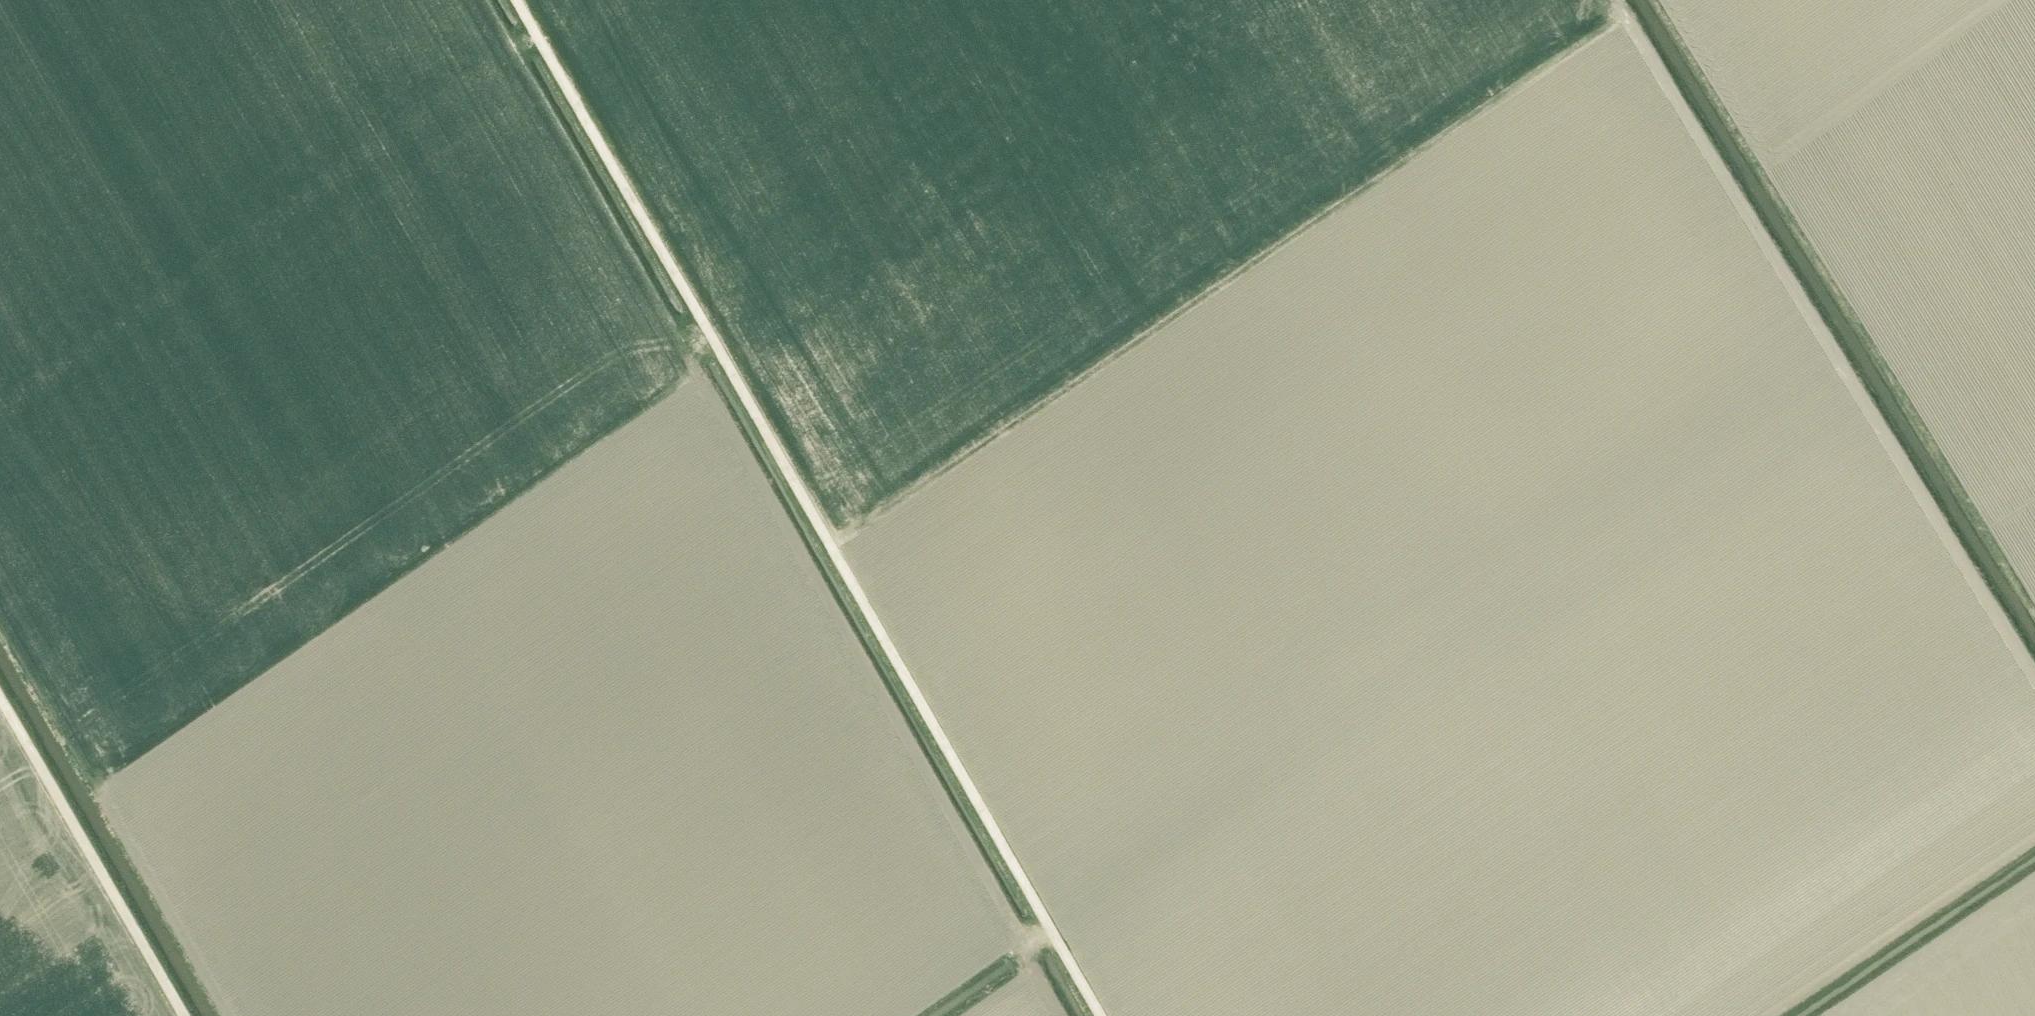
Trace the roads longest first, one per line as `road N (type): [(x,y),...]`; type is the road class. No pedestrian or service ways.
road 1 (track): [(1101,1015),(515,0)]
road 2 (track): [(184,1015),(0,697)]

